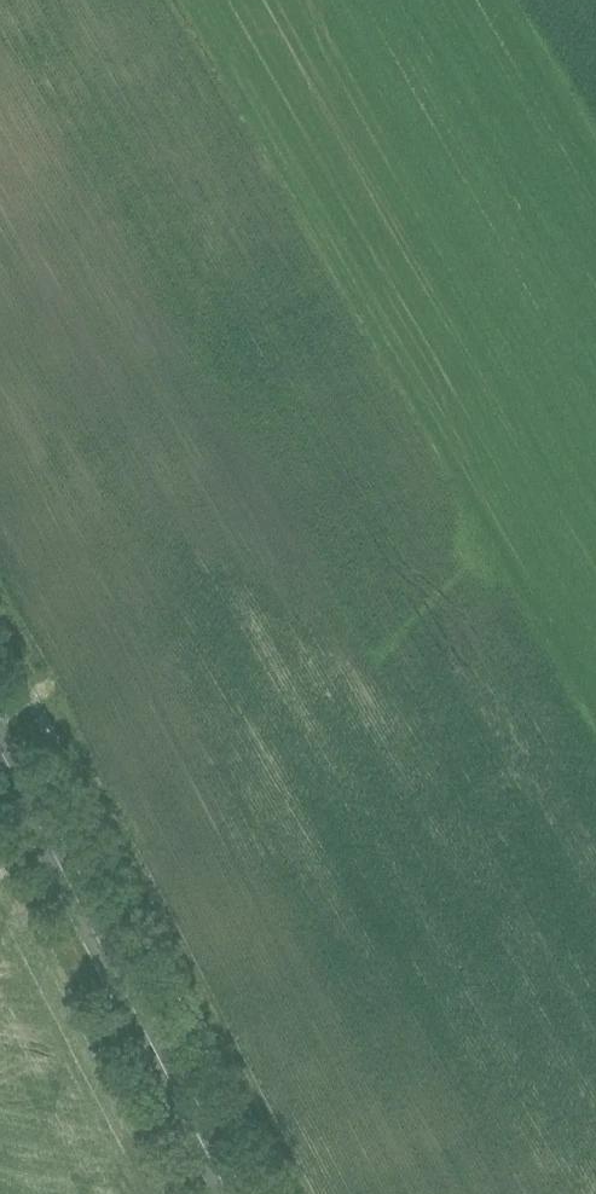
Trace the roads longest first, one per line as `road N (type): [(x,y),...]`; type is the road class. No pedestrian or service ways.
road 1 (secondary): [(236,1193),(0,737)]

